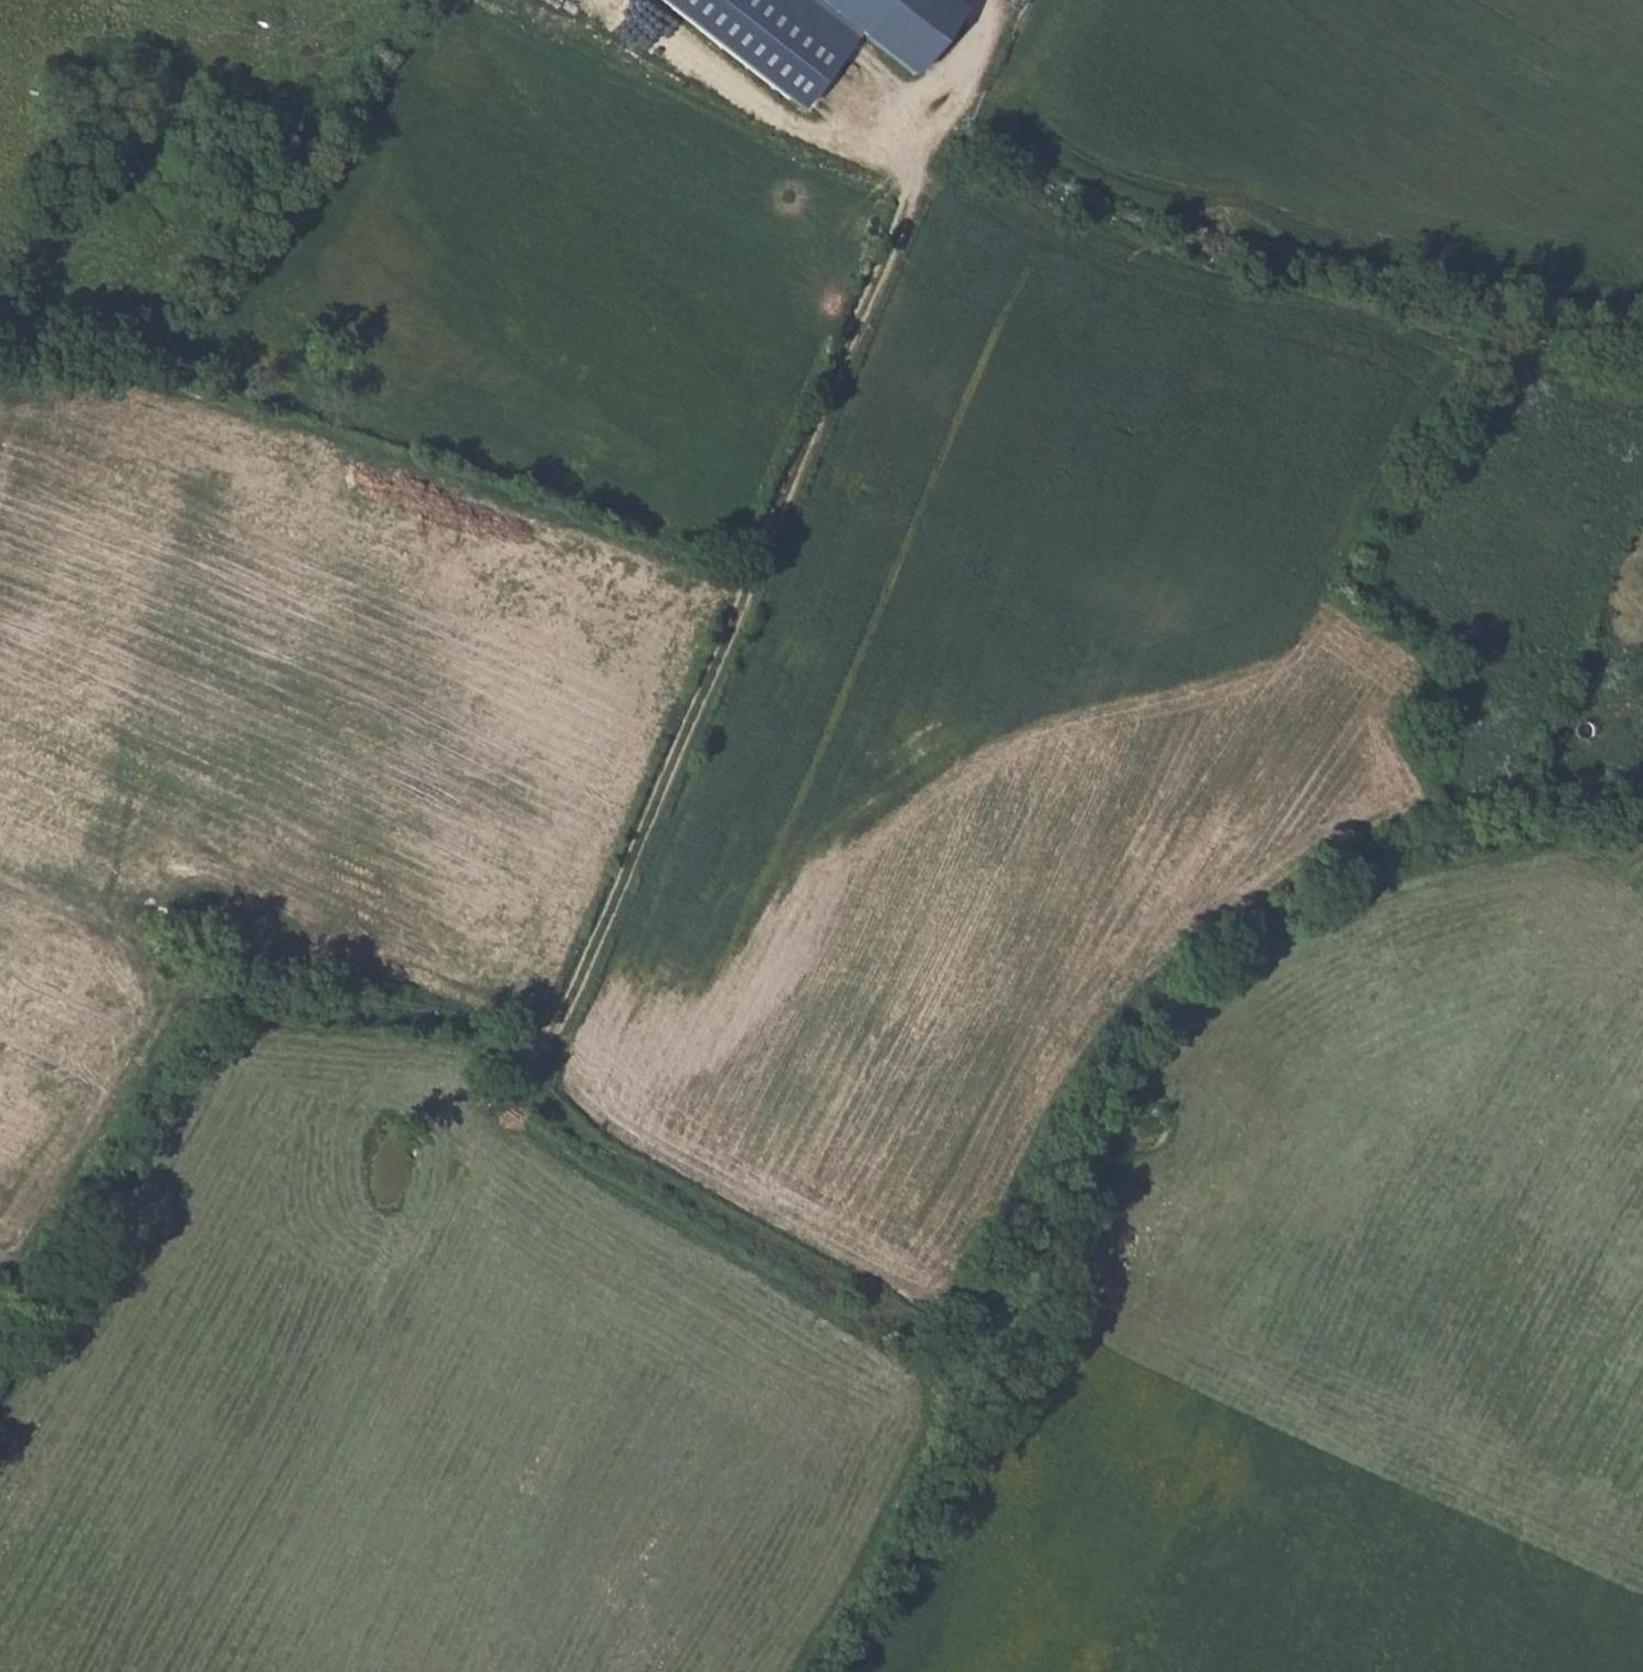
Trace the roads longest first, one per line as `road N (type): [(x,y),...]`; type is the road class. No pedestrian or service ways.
road 1 (track): [(824,1671),(975,1415),(1077,1324),(1076,1151),(1107,1080),(1178,1011),(1344,885),(1445,837),(1607,833),(1642,820)]
road 2 (track): [(985,0),(983,43),(920,167),(551,1035)]

